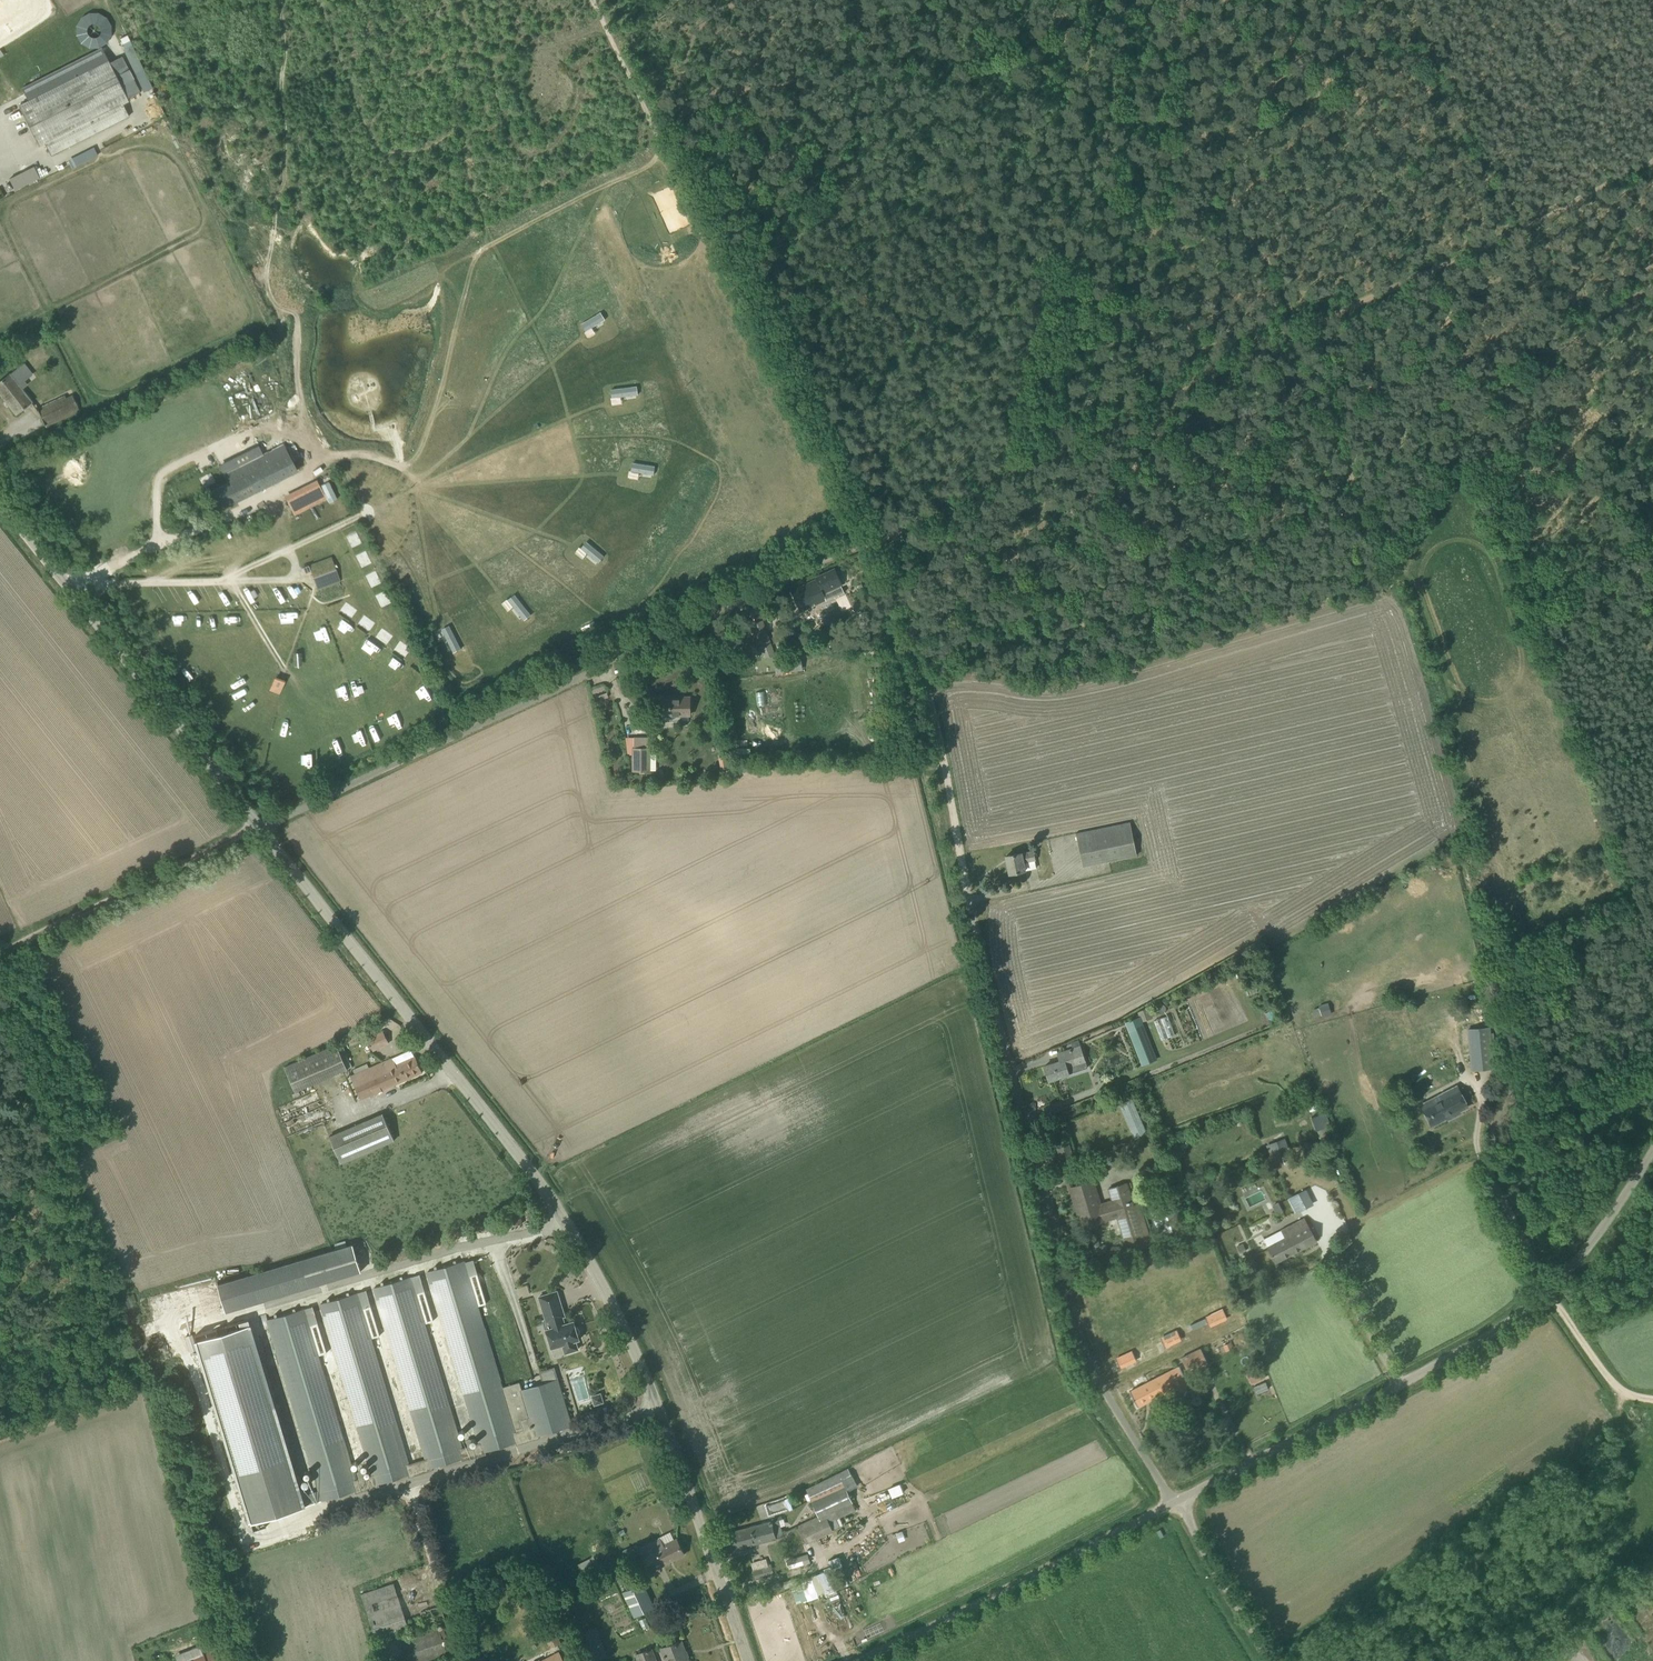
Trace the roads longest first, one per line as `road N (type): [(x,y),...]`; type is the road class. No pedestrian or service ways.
road 1 (unclassified): [(741,1660),(664,1432),(580,1247),(253,824)]
road 2 (track): [(881,534),(1652,169)]
road 3 (unclassified): [(253,824),(558,686),(643,636),(881,534)]
road 4 (unclassified): [(1166,1503),(1078,1343),(971,896)]
road 5 (track): [(1484,1161),(1531,1126),(1527,1048),(1493,806),(1443,649),(1409,574)]
road 6 (unclassified): [(1166,1503),(1469,1352),(1550,1298),(1652,1147)]
road 7 (track): [(689,142),(727,201),(881,534)]
road 8 (unclassified): [(253,824),(0,508)]
road 9 (track): [(881,534),(917,648),(971,896)]
road 10 (track): [(1141,0),(1233,173),(1285,288),(1295,334)]
road 11 (unclassified): [(847,1660),(1166,1503)]
road 12 (track): [(1652,1401),(1619,1392),(1598,1370),(1550,1298),(1484,1161)]
road 13 (track): [(253,824),(0,953)]
road 14 (unclassified): [(1260,1660),(1166,1503)]
road 15 (track): [(603,0),(662,135),(689,142)]

